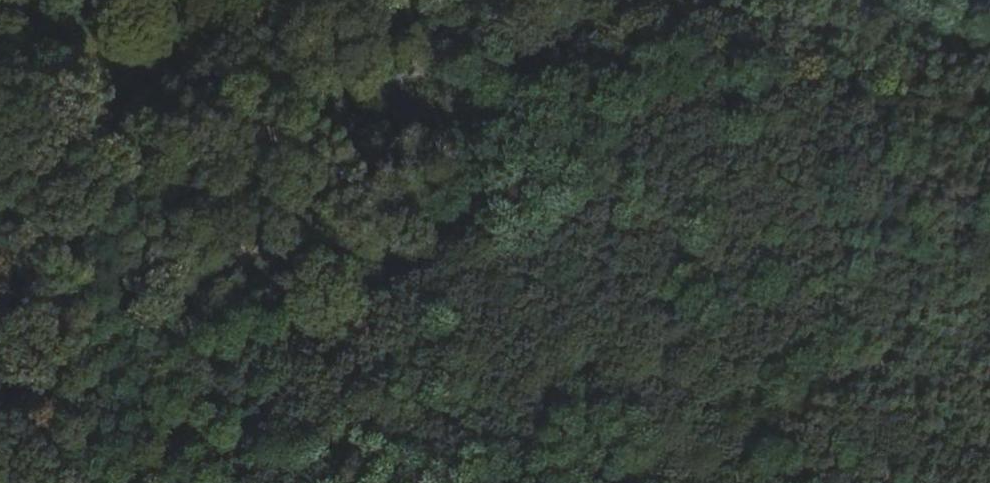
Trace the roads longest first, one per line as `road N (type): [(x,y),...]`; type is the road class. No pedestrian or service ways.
road 1 (track): [(542,482),(616,473),(712,477),(775,409),(989,282)]
road 2 (track): [(191,482),(300,37)]

